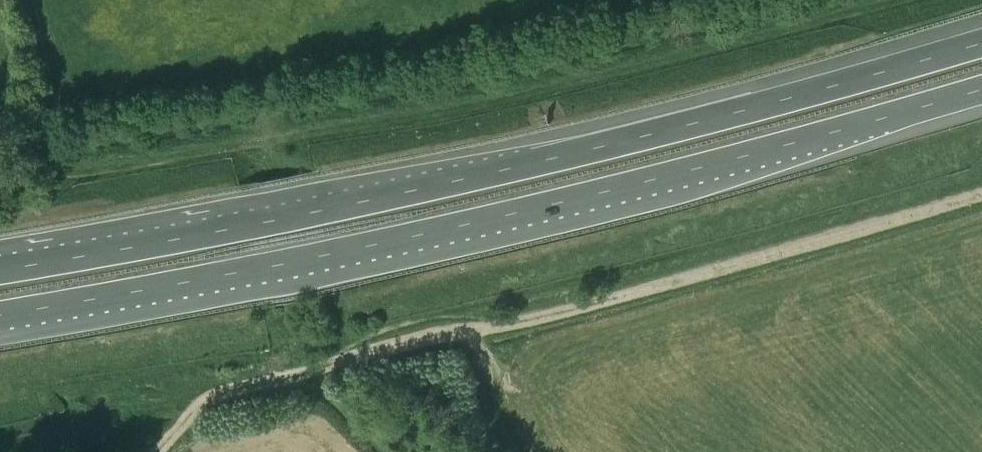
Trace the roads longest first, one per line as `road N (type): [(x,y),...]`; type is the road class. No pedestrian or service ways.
road 1 (motorway): [(0,316),(527,212),(981,90)]
road 2 (motorway): [(981,44),(523,165),(0,268)]
road 3 (track): [(0,129),(129,96),(413,55),(638,0)]

